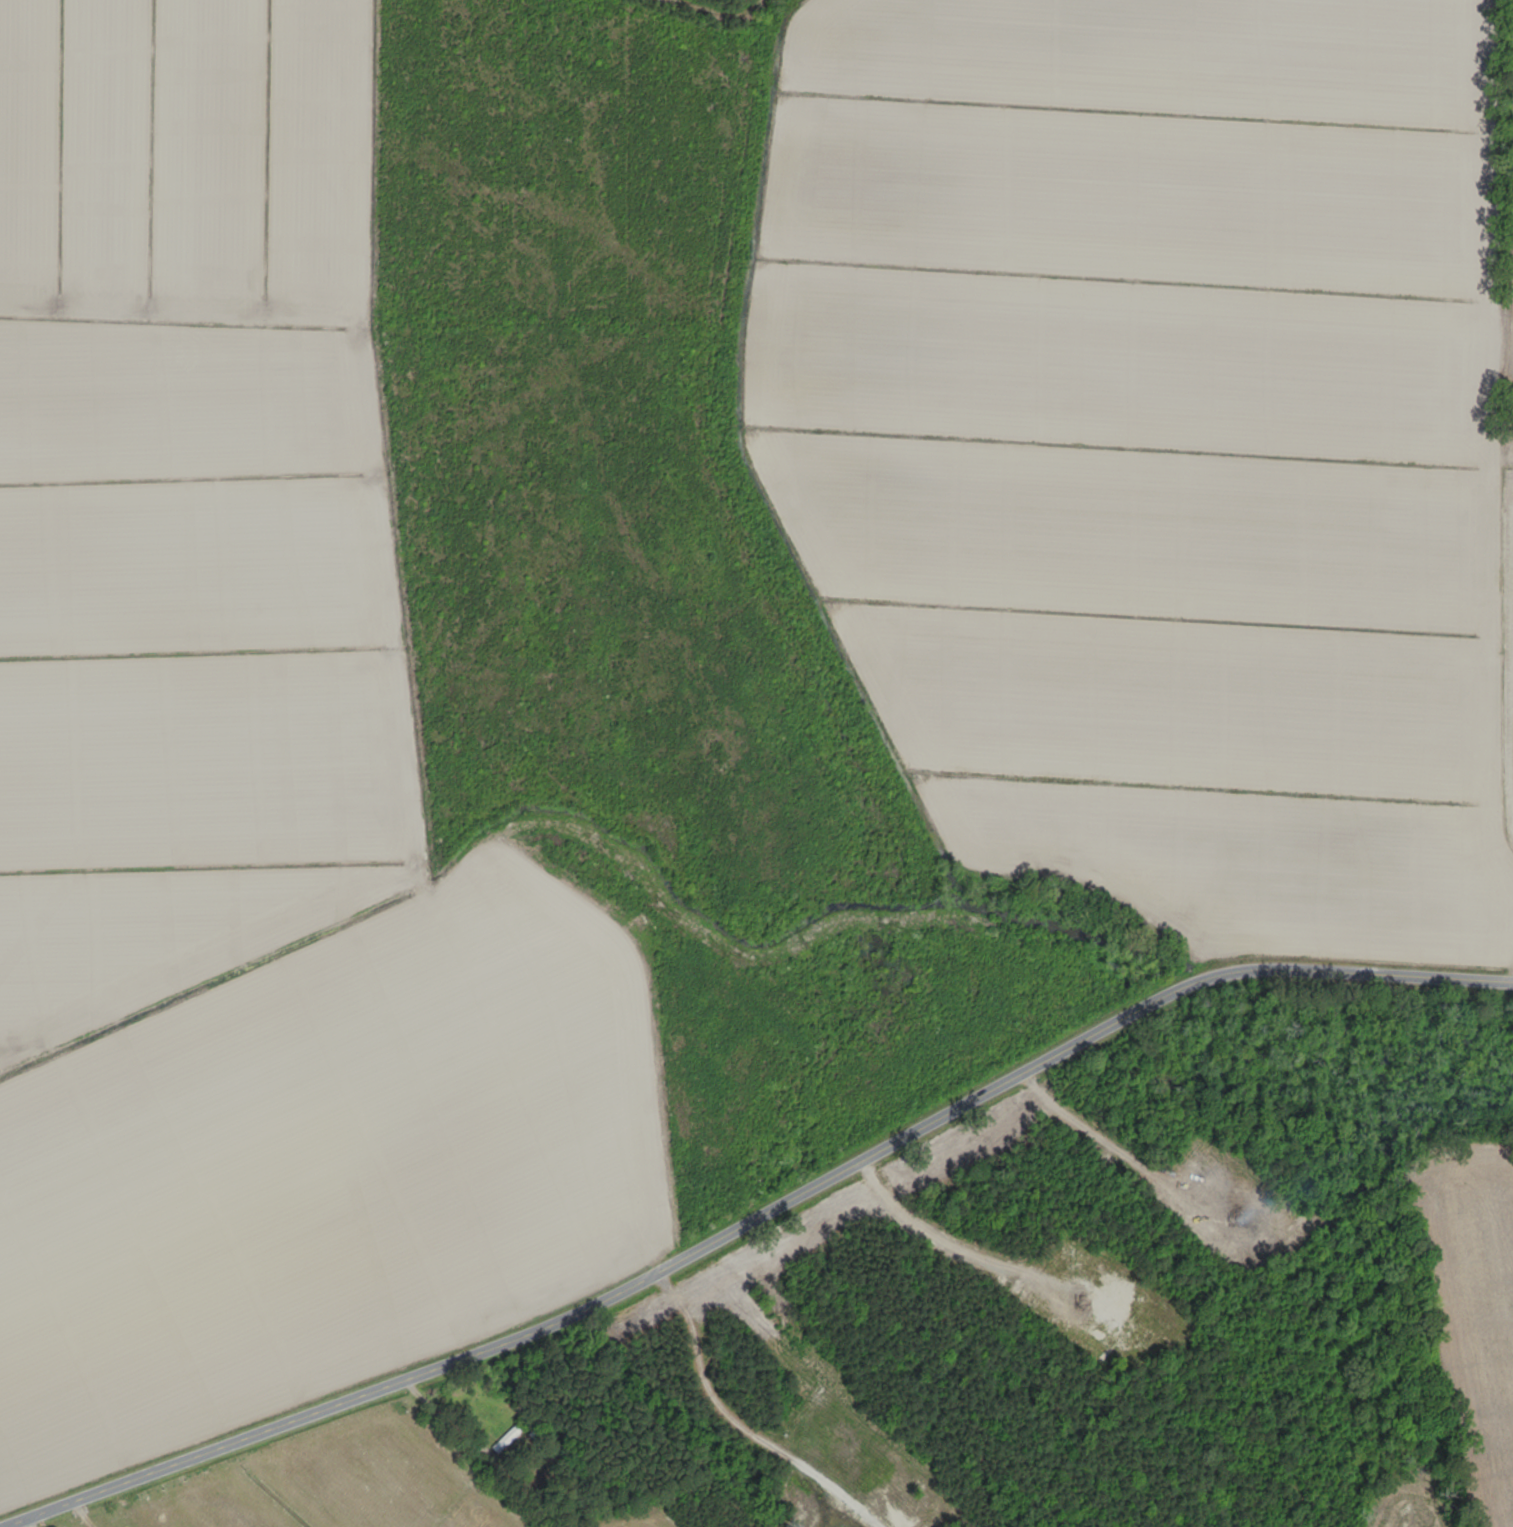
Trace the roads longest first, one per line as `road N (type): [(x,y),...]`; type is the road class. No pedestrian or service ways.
road 1 (residential): [(28,1526),(628,1300),(865,1193),(1244,982),(1286,974),(1512,990)]

